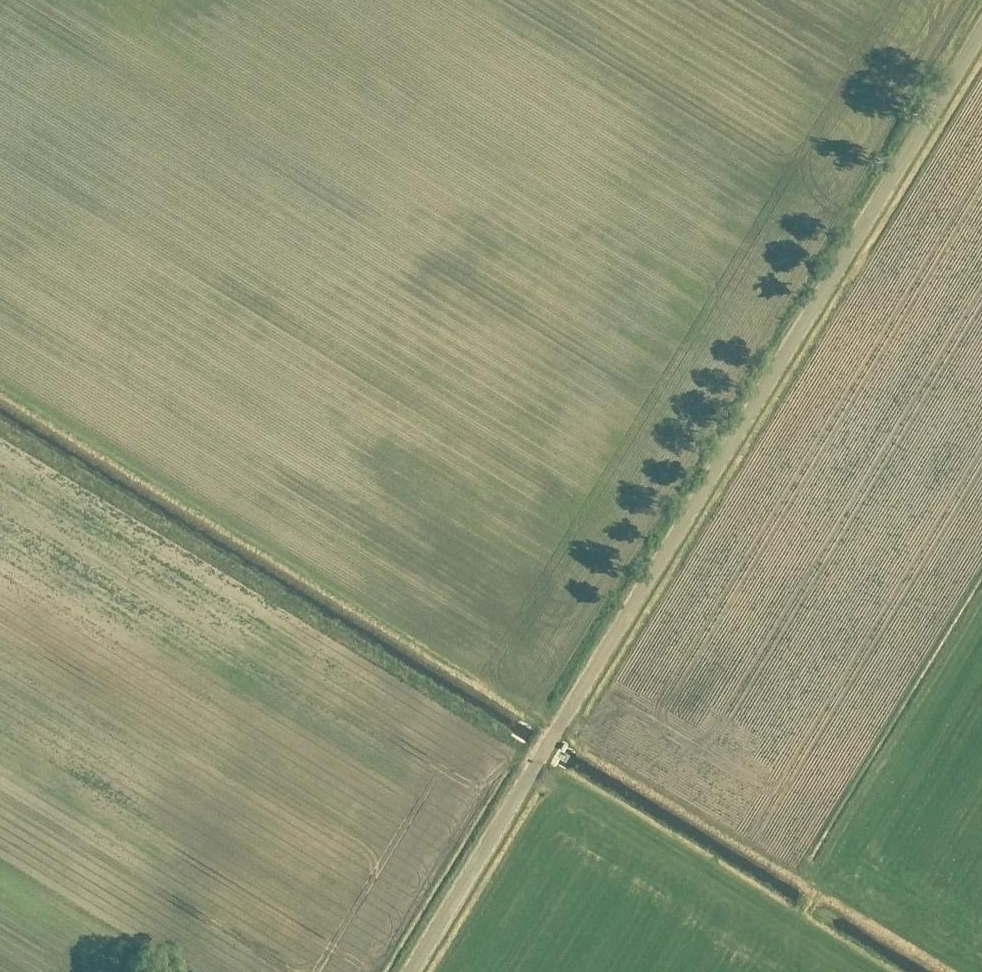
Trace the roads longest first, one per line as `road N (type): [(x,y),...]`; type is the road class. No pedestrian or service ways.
road 1 (unclassified): [(411,971),(981,31)]

